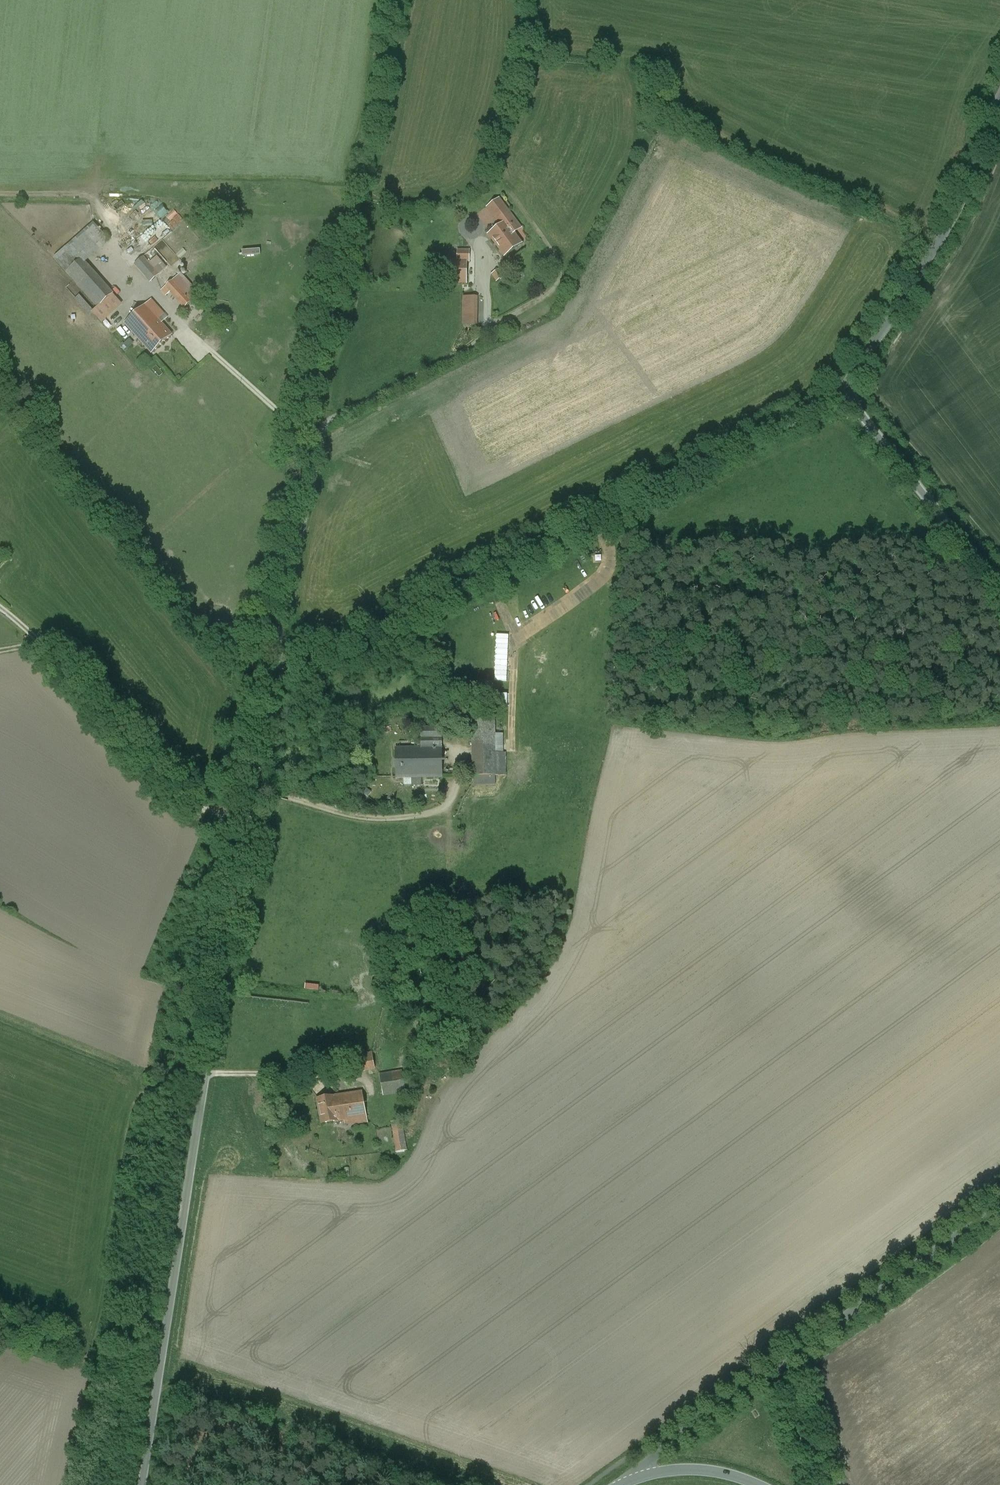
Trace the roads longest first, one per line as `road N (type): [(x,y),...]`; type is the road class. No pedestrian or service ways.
road 1 (residential): [(139,1484),(245,820)]
road 2 (residential): [(273,678),(844,390)]
road 3 (track): [(326,423),(350,245),(401,0)]
road 4 (residential): [(844,390),(947,226),(999,106)]
road 5 (residential): [(784,1363),(999,1205)]
road 6 (unclassified): [(999,591),(844,390)]
road 7 (residential): [(640,1477),(688,1430),(784,1363)]
road 8 (unclassified): [(245,820),(273,678)]
road 9 (unclassified): [(784,1363),(821,1484)]

